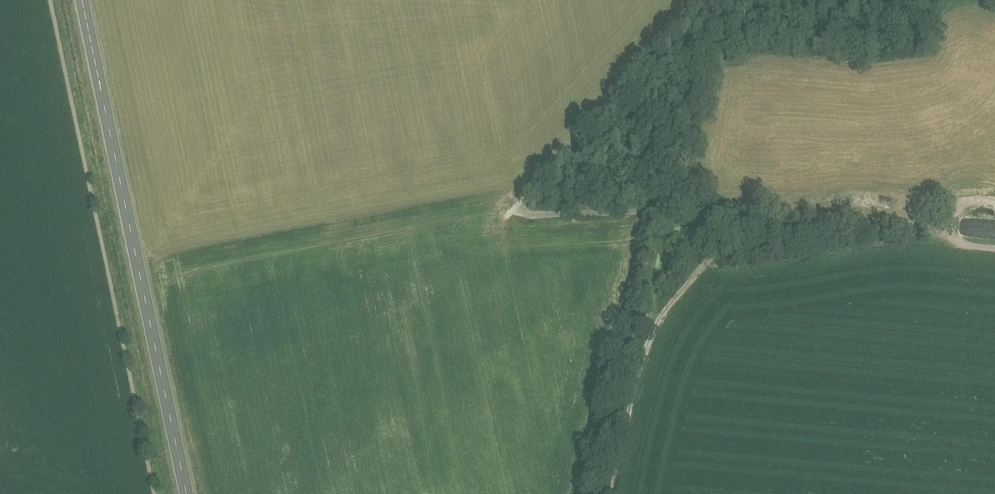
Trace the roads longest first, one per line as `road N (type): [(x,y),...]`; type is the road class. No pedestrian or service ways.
road 1 (track): [(705,0),(518,210),(704,207),(949,226),(961,242),(994,248)]
road 2 (secondary): [(82,0),(187,493)]
road 3 (track): [(761,212),(660,323),(631,413),(619,493)]

